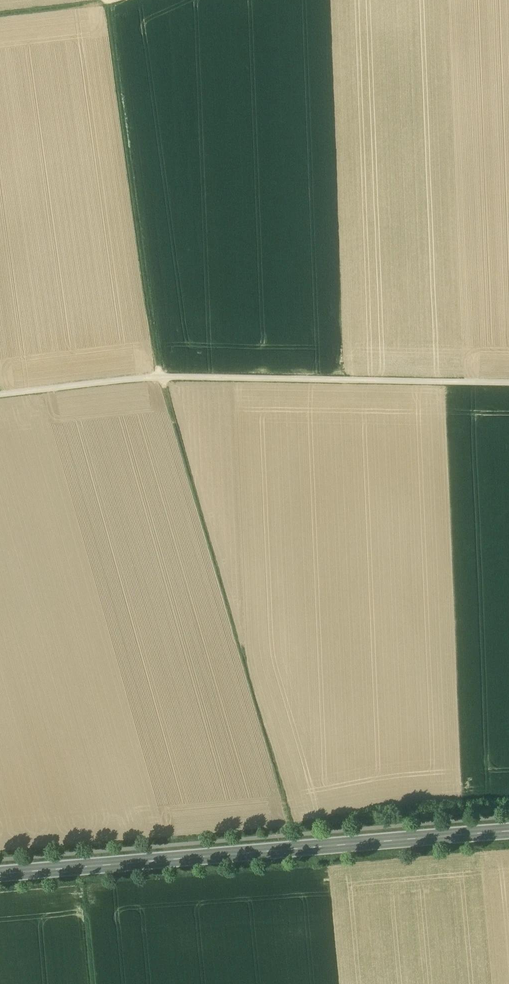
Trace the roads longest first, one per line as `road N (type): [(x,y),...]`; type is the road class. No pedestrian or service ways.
road 1 (secondary): [(508,832),(0,873)]
road 2 (track): [(508,382),(161,377),(0,395)]
road 3 (track): [(289,822),(238,622),(161,377)]
road 4 (track): [(108,0),(161,377)]

